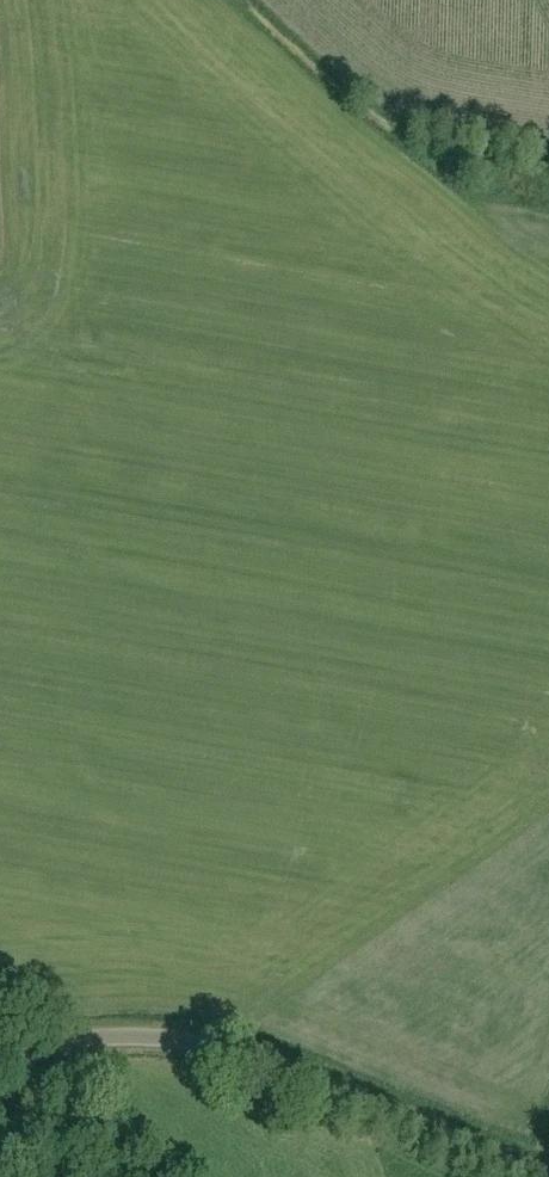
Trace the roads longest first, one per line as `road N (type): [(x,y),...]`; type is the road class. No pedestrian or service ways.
road 1 (unclassified): [(542,1176),(215,1046),(125,1036),(0,1045)]

